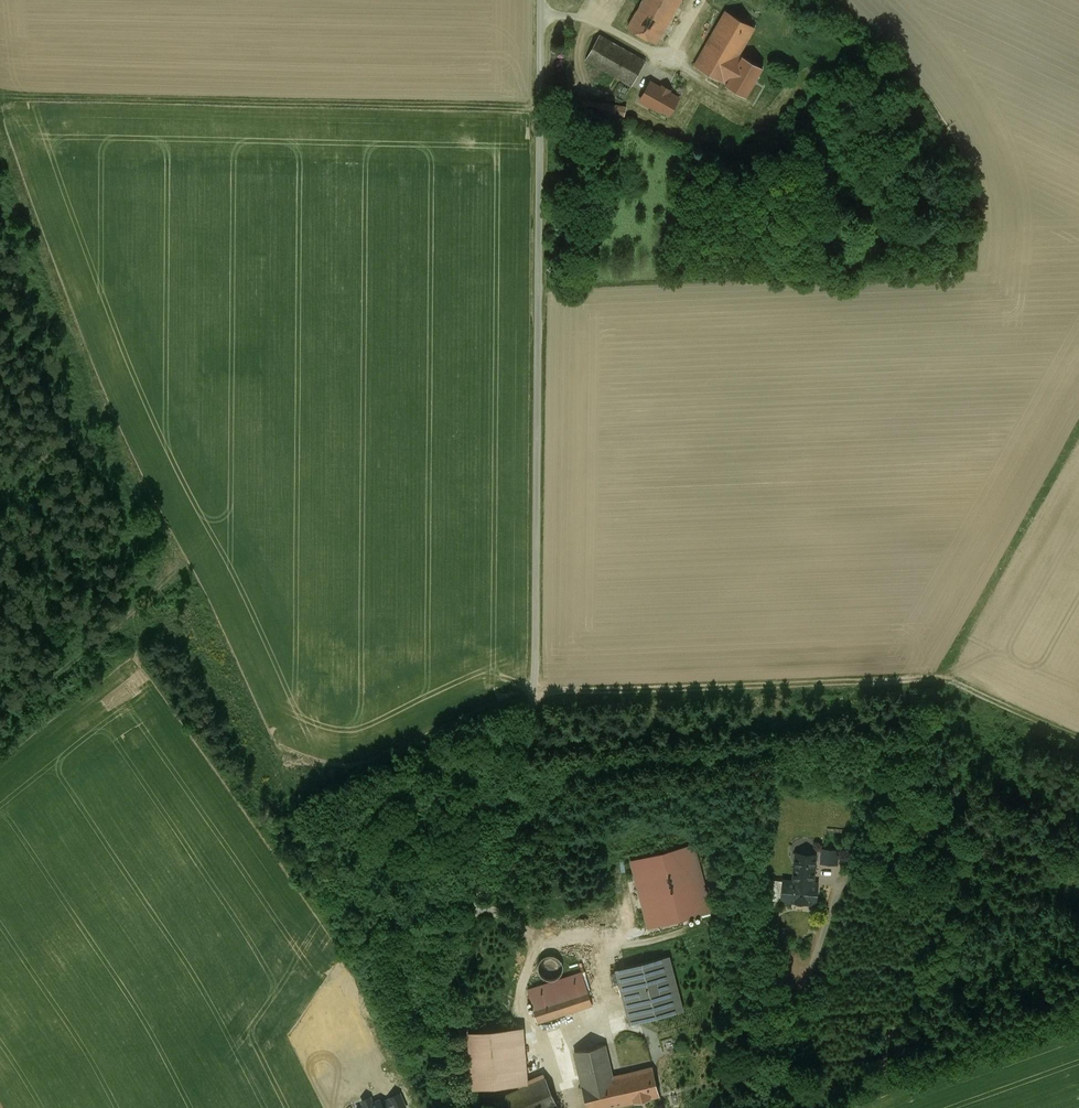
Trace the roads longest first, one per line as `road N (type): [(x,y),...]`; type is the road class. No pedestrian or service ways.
road 1 (unclassified): [(542,0),(537,681),(449,979),(454,1107)]
road 2 (track): [(542,108),(0,99)]
road 3 (unclassified): [(0,721),(173,571)]

